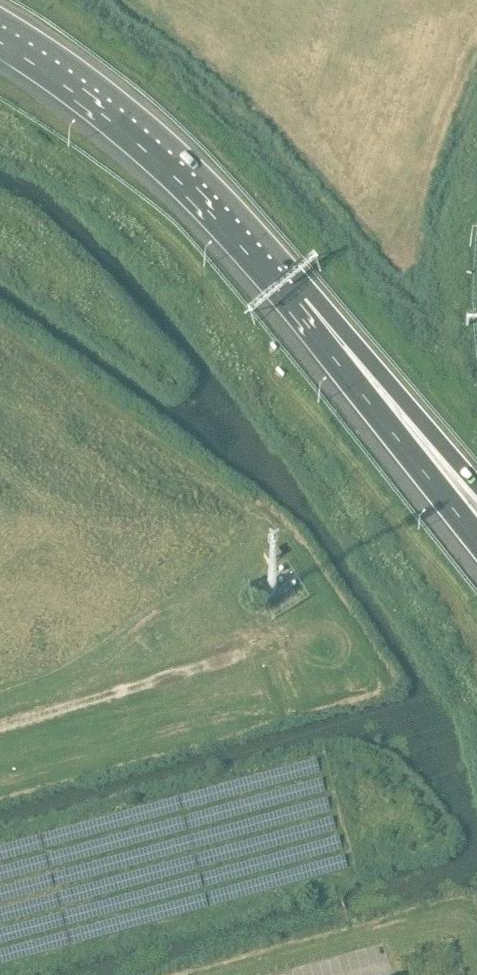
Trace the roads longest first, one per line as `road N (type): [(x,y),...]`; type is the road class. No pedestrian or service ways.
road 1 (motorway): [(0,27),(151,132),(304,297)]
road 2 (motorway): [(304,297),(476,538)]
road 3 (motorway): [(304,297),(476,484)]

